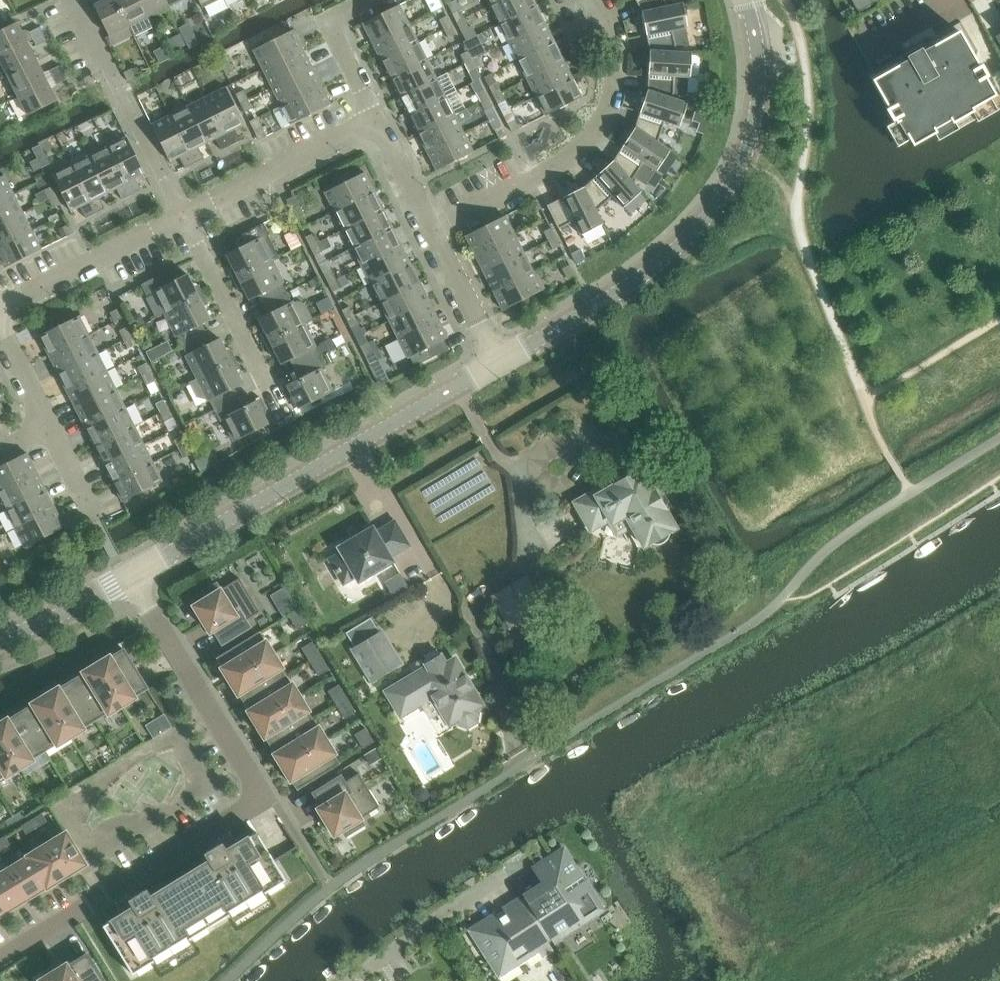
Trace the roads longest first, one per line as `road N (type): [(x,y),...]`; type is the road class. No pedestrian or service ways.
road 1 (residential): [(0,960),(263,798),(131,576)]
road 2 (tertiary): [(501,360),(630,288),(715,206),(746,153),(758,86),(745,0)]
road 3 (tertiary): [(131,576),(501,360)]
road 4 (residential): [(430,229),(584,143),(611,109),(621,65),(601,0)]
road 5 (residential): [(279,416),(182,218)]
road 6 (residential): [(182,218),(374,121)]
road 7 (residential): [(0,308),(182,218)]
road 8 (residential): [(350,980),(516,869)]
road 9 (residential): [(374,121),(325,19),(361,0)]
road 10 (residential): [(501,360),(430,229)]
road 11 (tertiary): [(0,638),(131,576)]
road 12 (residential): [(430,229),(374,121)]

